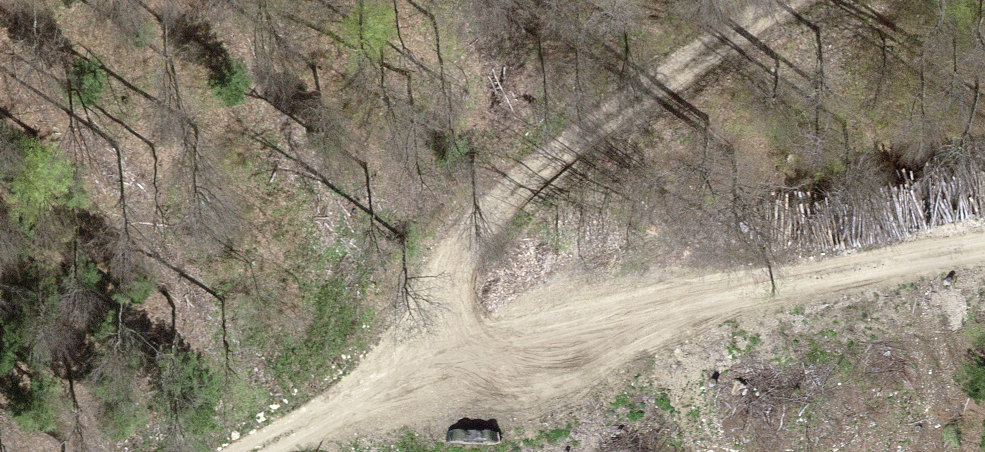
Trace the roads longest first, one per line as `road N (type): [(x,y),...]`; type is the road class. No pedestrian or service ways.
road 1 (track): [(984,264),(723,294),(529,334),(411,373),(243,451)]
road 2 (track): [(788,0),(603,124),(477,247),(411,373)]

